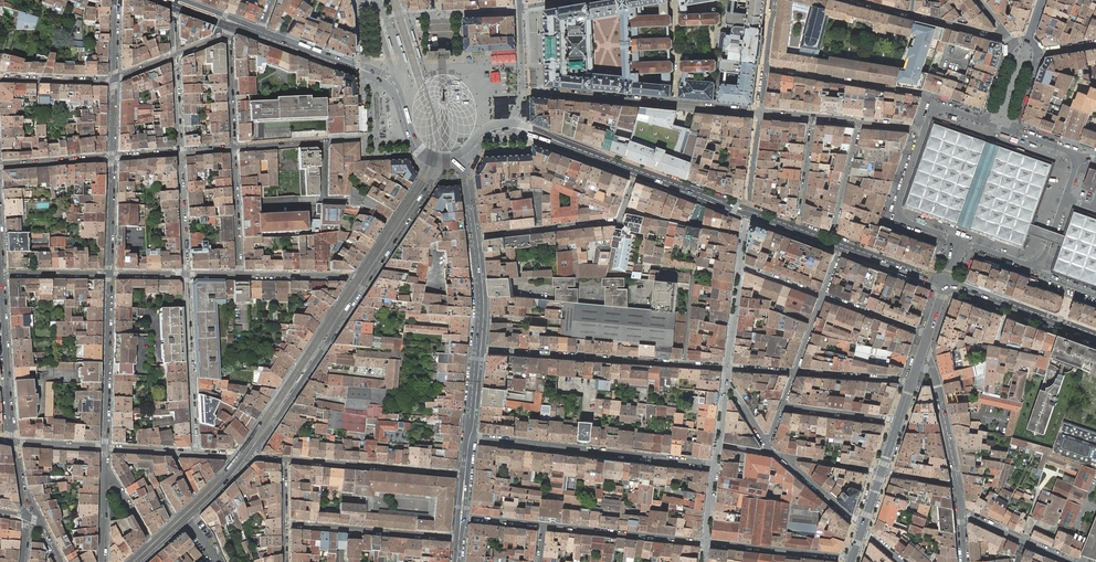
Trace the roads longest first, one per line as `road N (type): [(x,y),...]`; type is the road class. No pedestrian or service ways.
road 1 (residential): [(478,349),(728,367)]
road 2 (residential): [(470,435),(714,464)]
road 3 (residential): [(523,91),(760,112)]
road 4 (tertiary): [(247,456),(368,276)]
road 5 (residential): [(374,75),(369,137),(232,148)]
road 6 (residential): [(465,474),(283,458)]
road 7 (residential): [(186,274),(193,455)]
road 8 (residential): [(934,106),(921,92),(765,68)]
road 9 (residential): [(459,537),(283,523)]
road 10 (residential): [(105,449),(109,274)]
road 11 (residential): [(706,541),(545,524)]
road 12 (secondary): [(945,284),(1095,339)]
road 13 (residential): [(625,209),(617,221),(475,238)]
road 14 (residential): [(923,132),(898,215),(959,241)]
road 15 (residential): [(852,558),(706,541)]
road 16 (tertiary): [(368,276),(439,162)]
road 17 (residential): [(958,485),(936,378),(917,366)]
road 18 (secondary): [(515,128),(638,172)]
road 19 (residential): [(238,275),(368,276)]
road 20 (residential): [(238,275),(232,148)]
road 21 (residential): [(783,405),(889,419),(899,434)]
road 22 (residential): [(860,123),(830,242)]
road 23 (residential): [(625,209),(745,234)]
road 24 (residential): [(178,152),(186,274)]
road 25 (residential): [(1072,561),(961,515)]

